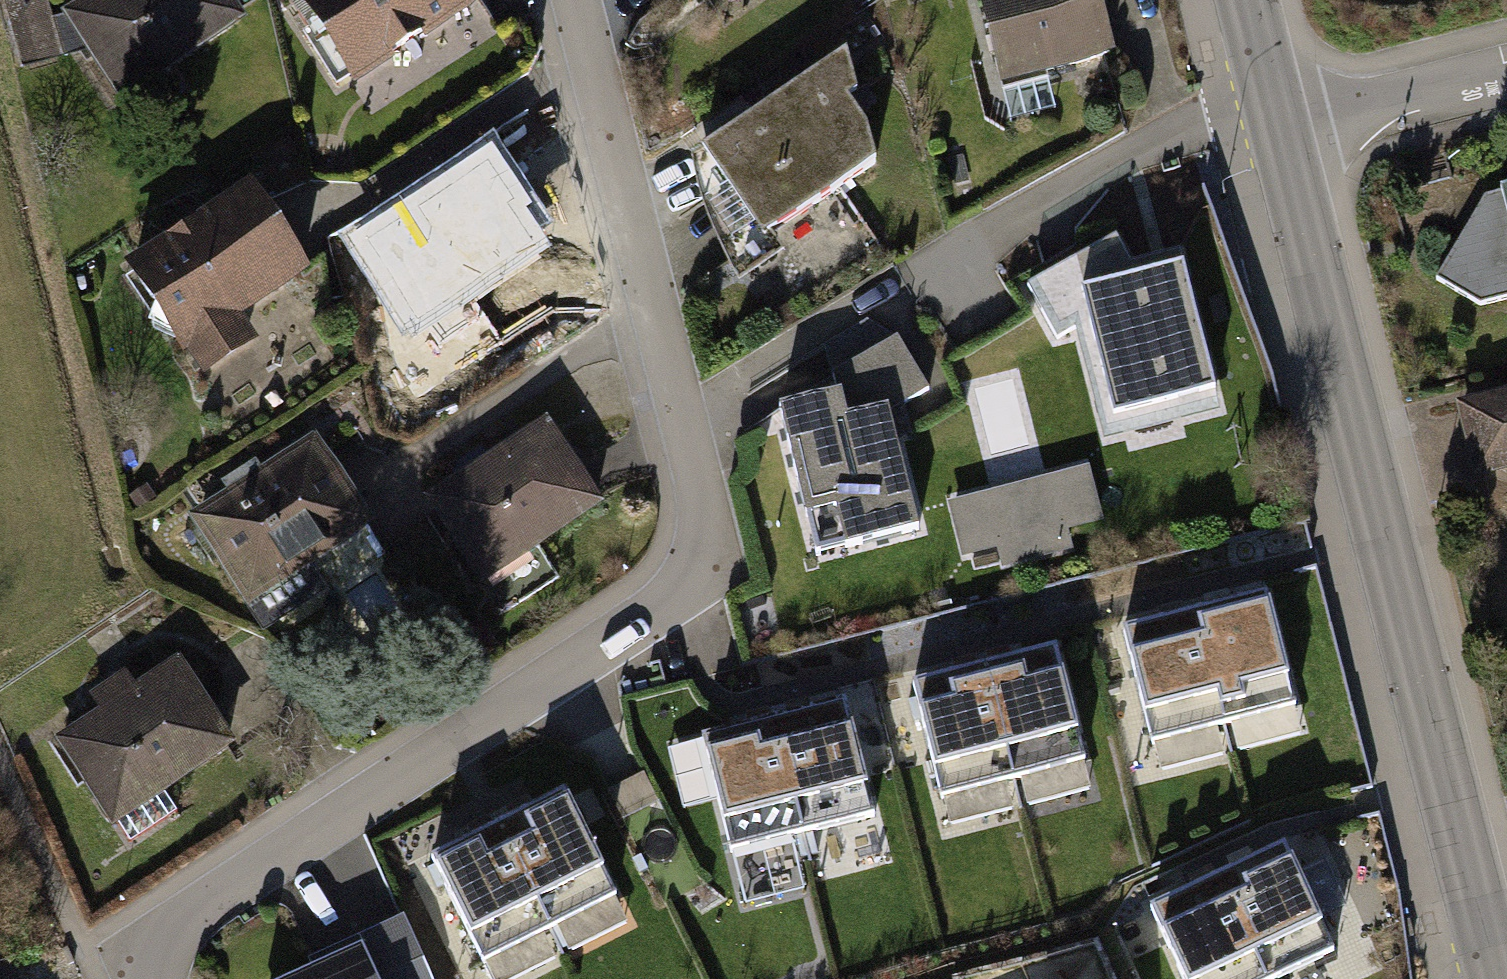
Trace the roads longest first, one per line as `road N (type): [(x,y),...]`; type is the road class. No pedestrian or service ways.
road 1 (residential): [(551,0),(697,497),(690,565),(650,609),(166,929),(144,978)]
road 2 (tertiary): [(1274,121),(1496,978)]
road 3 (track): [(144,978),(80,944),(0,761)]
road 4 (residential): [(1274,121),(1321,119),(1506,73)]
road 5 (tertiary): [(1274,121),(1243,0)]

